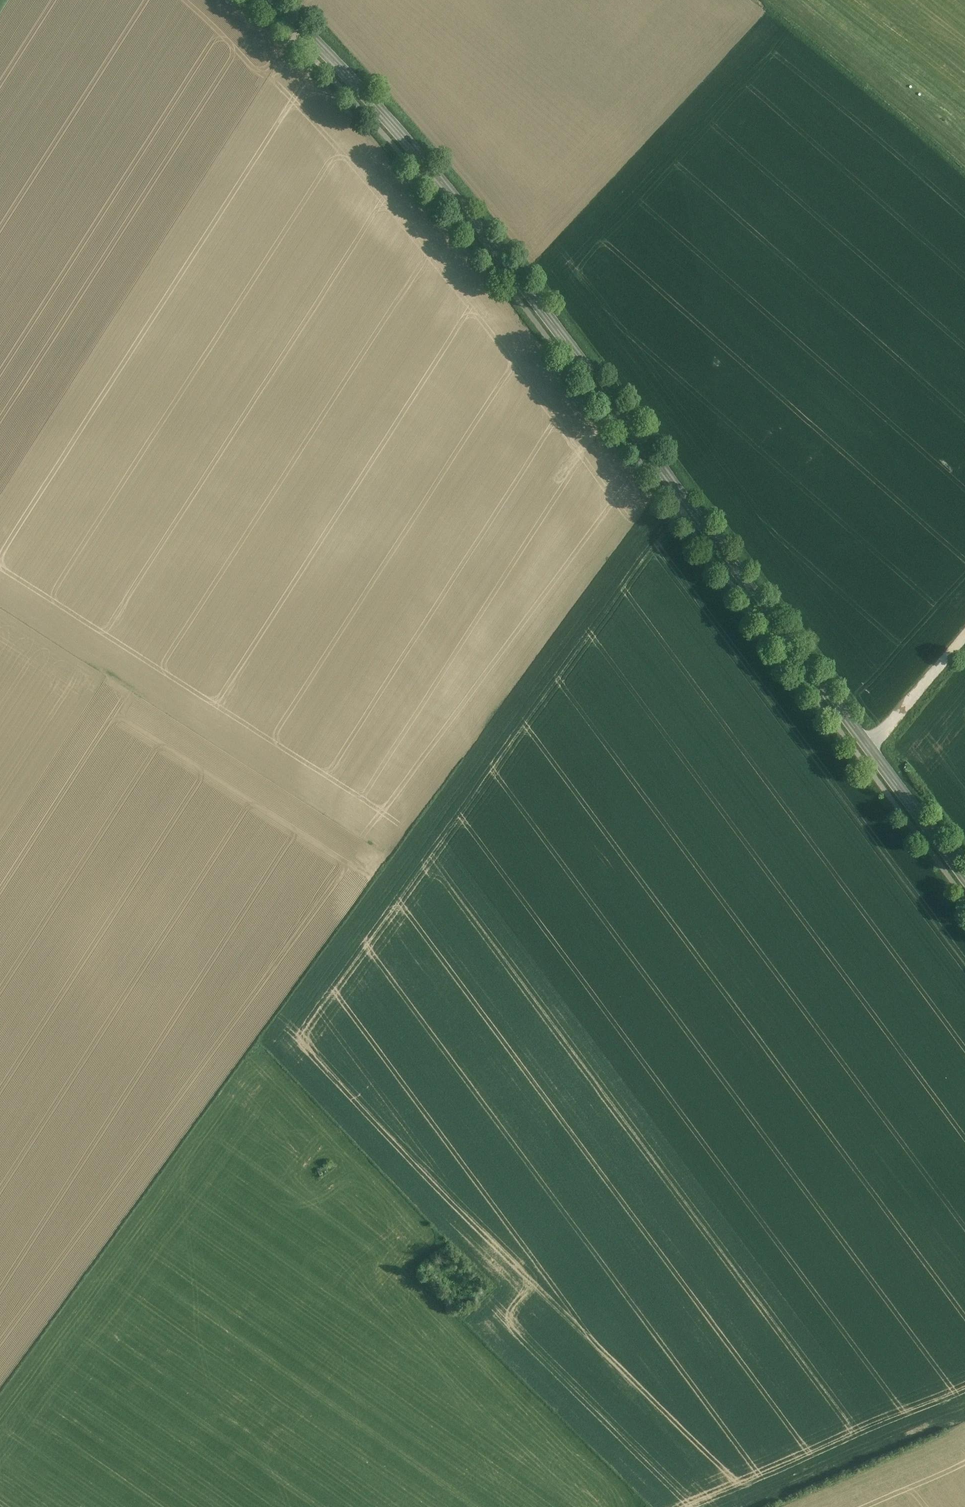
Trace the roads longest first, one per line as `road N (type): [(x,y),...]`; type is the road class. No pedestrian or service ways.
road 1 (secondary): [(964,877),(599,382),(378,105),(276,0)]
road 2 (track): [(964,637),(870,749)]

